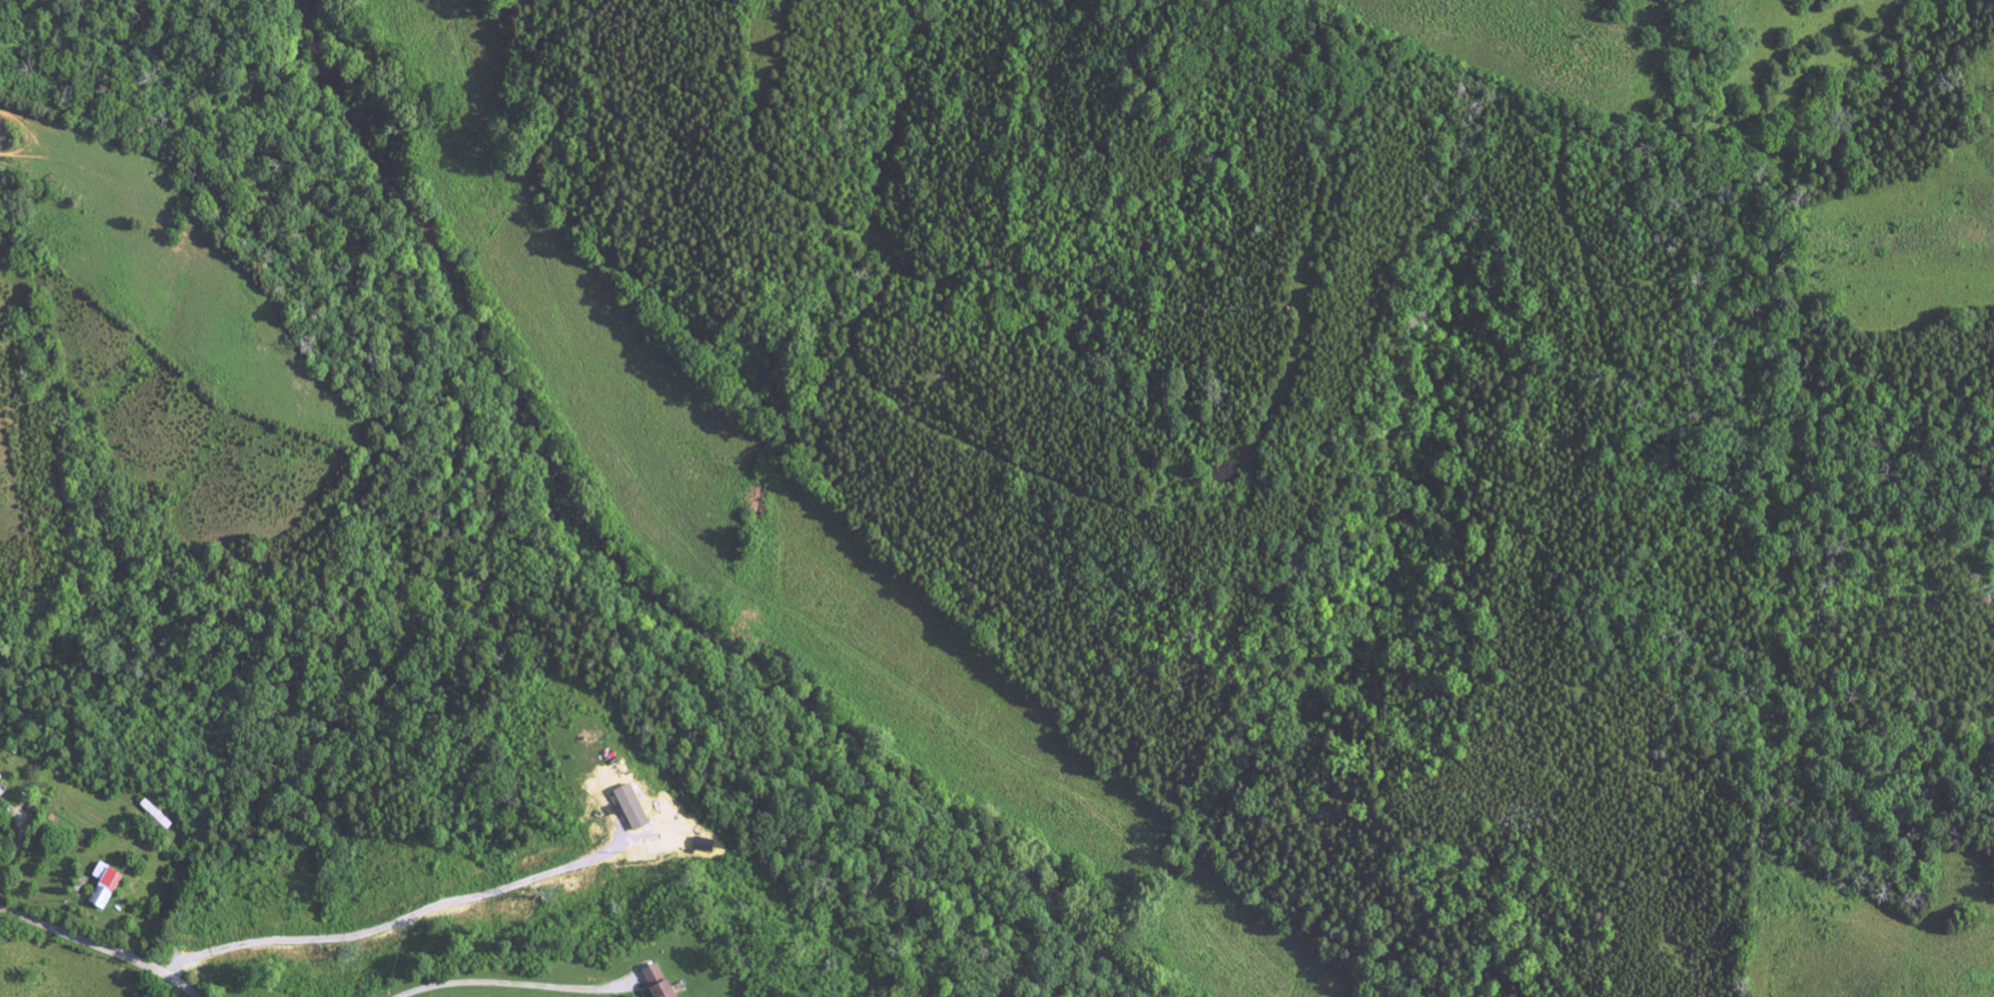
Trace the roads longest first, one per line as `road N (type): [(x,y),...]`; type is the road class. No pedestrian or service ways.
road 1 (residential): [(195,996),(148,968),(0,912)]

